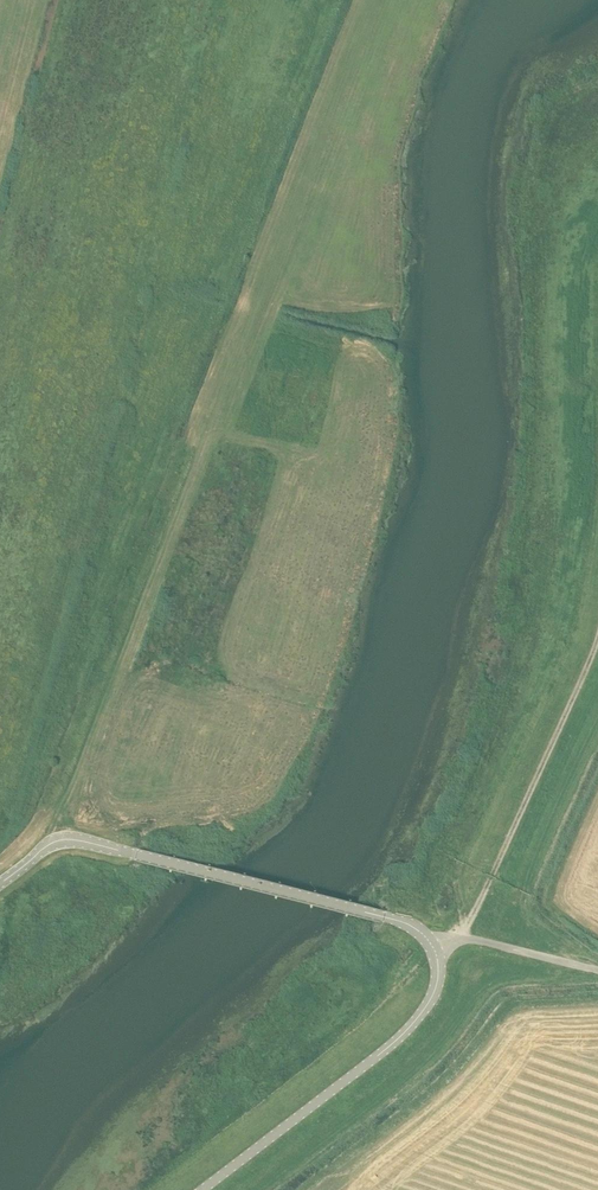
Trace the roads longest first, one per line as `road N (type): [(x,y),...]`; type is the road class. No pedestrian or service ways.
road 1 (unclassified): [(200,1189),(408,1029),(434,994),(433,944),(407,922),(70,838),(47,845),(0,882)]
road 2 (track): [(459,938),(597,635)]
road 3 (track): [(597,971),(459,938),(433,944)]

